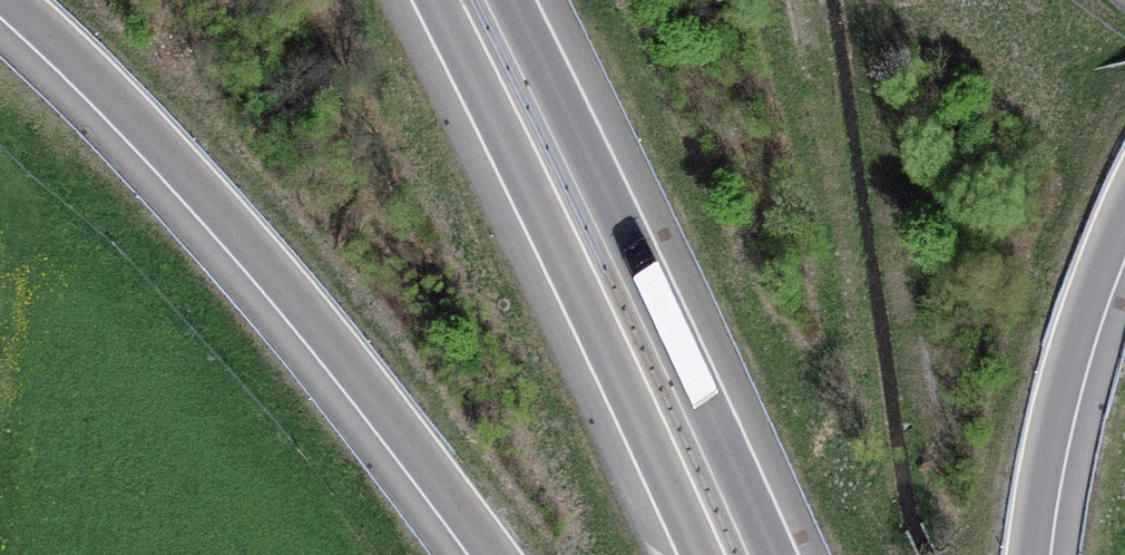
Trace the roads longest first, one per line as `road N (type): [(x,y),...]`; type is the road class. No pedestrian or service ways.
road 1 (motorway): [(6,0),(127,114),(245,245),(490,554)]
road 2 (motorway): [(431,0),(699,554)]
road 3 (motorway): [(779,554),(517,0)]
road 4 (motorway): [(1033,554),(1067,376),(1124,212)]

